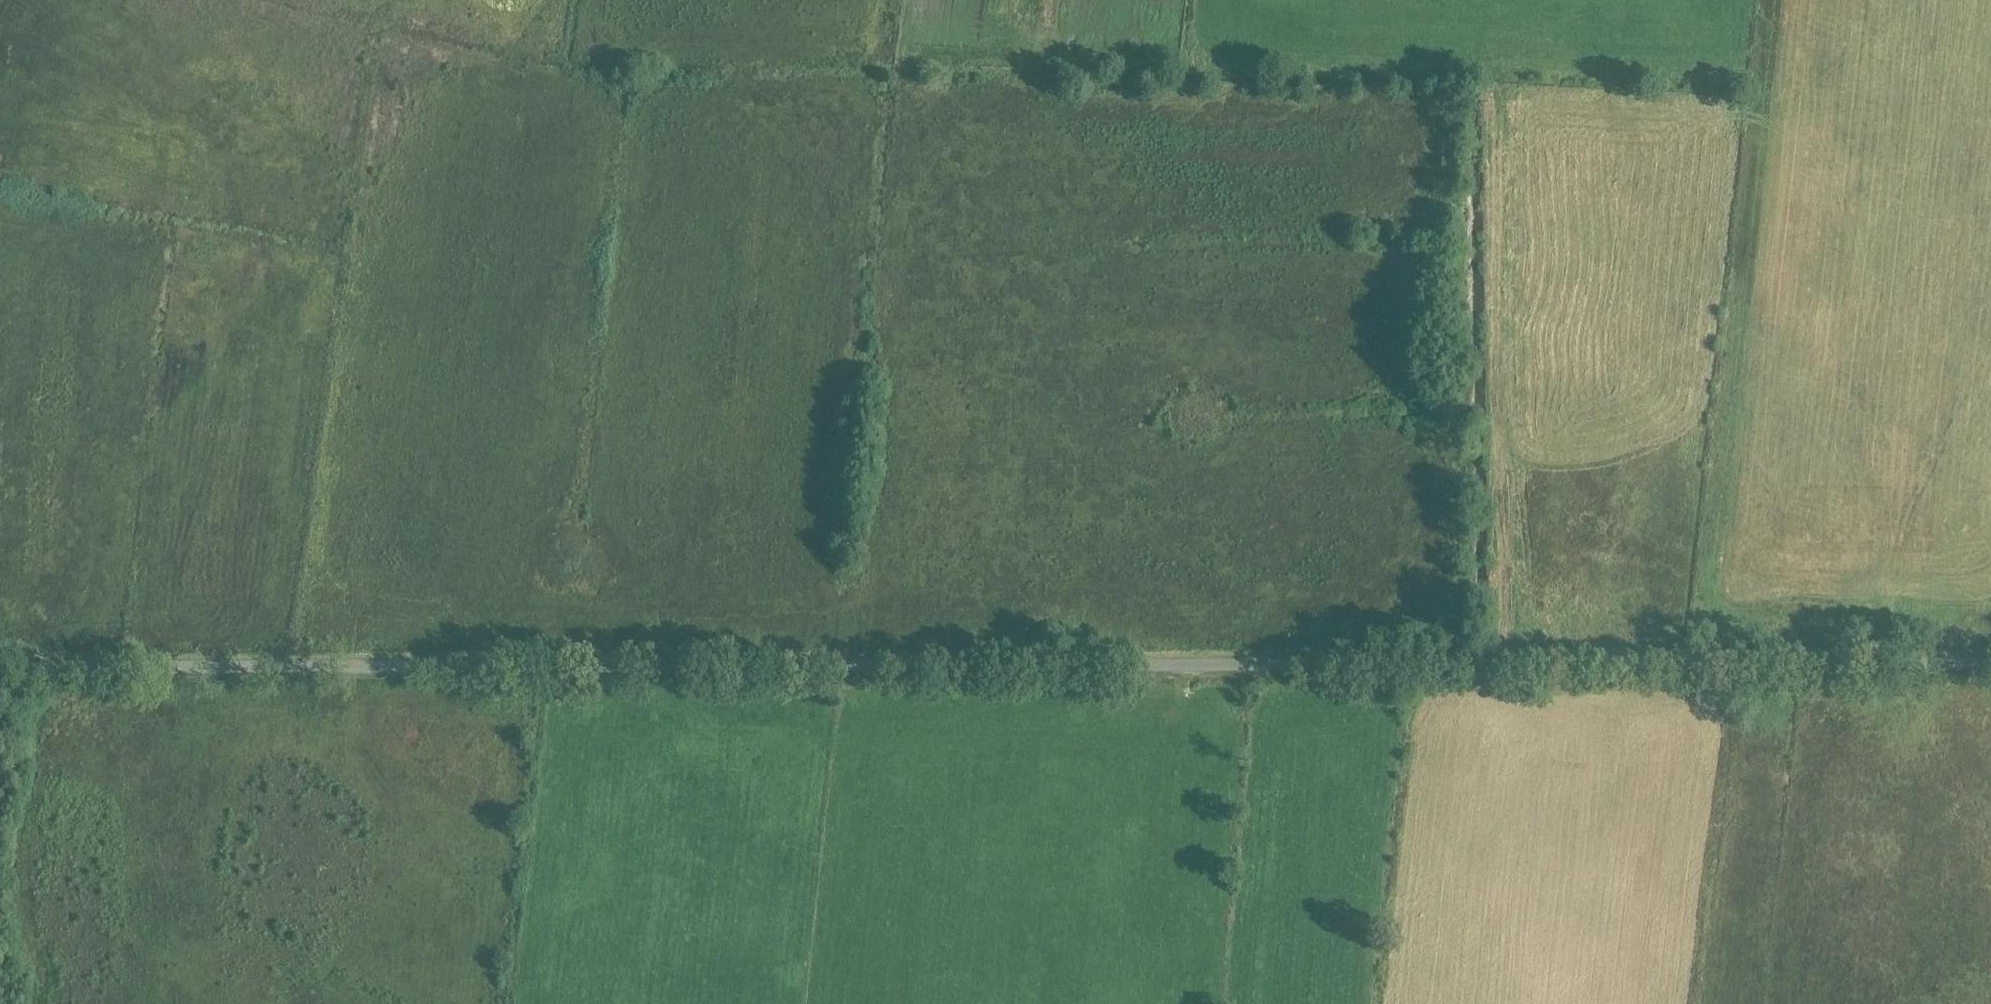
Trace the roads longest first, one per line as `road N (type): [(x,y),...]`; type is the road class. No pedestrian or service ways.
road 1 (unclassified): [(0,669),(1990,661)]

